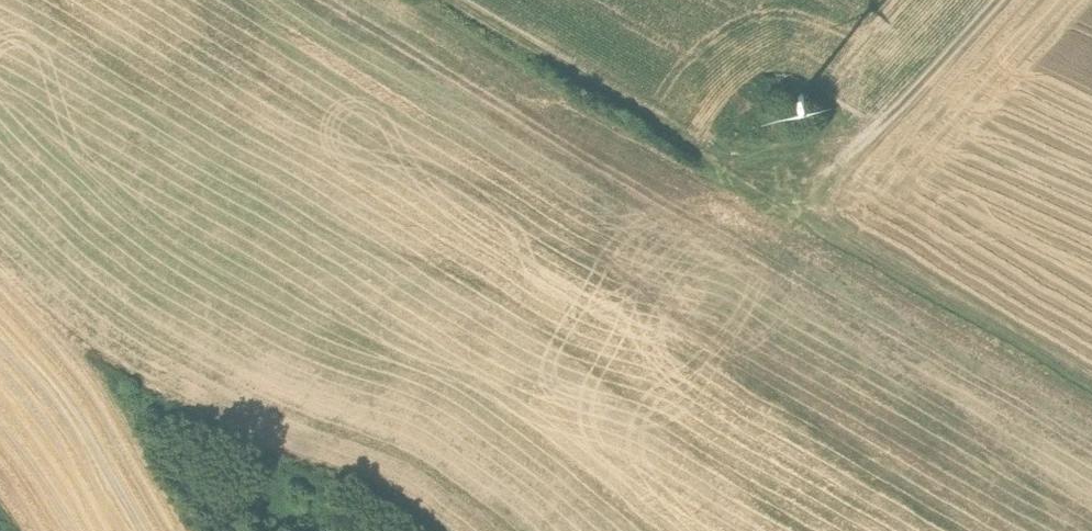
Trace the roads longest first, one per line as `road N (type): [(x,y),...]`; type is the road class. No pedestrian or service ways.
road 1 (track): [(518,0),(1091,340)]
road 2 (track): [(962,0),(807,171)]

